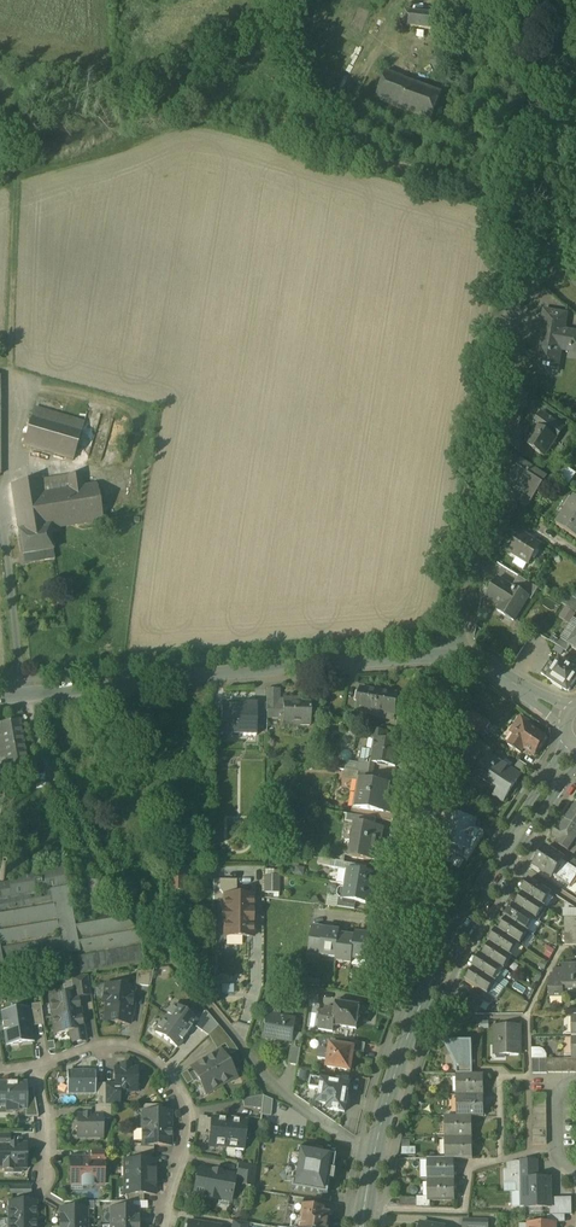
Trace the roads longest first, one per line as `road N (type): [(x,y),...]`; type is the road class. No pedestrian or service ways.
road 1 (track): [(375,1157),(260,1071),(102,870),(56,789),(24,694)]
road 2 (residential): [(575,294),(521,247),(457,653)]
road 3 (residential): [(457,653),(0,697)]
road 4 (secondary): [(402,1053),(476,901),(575,750)]
road 5 (residential): [(161,1226),(190,1129),(189,1108),(167,1071),(138,1050),(115,1045),(35,1068)]
road 6 (residential): [(457,653),(409,930)]
road 7 (secondary): [(402,1053),(364,1226)]
road 8 (residential): [(568,717),(457,653)]

